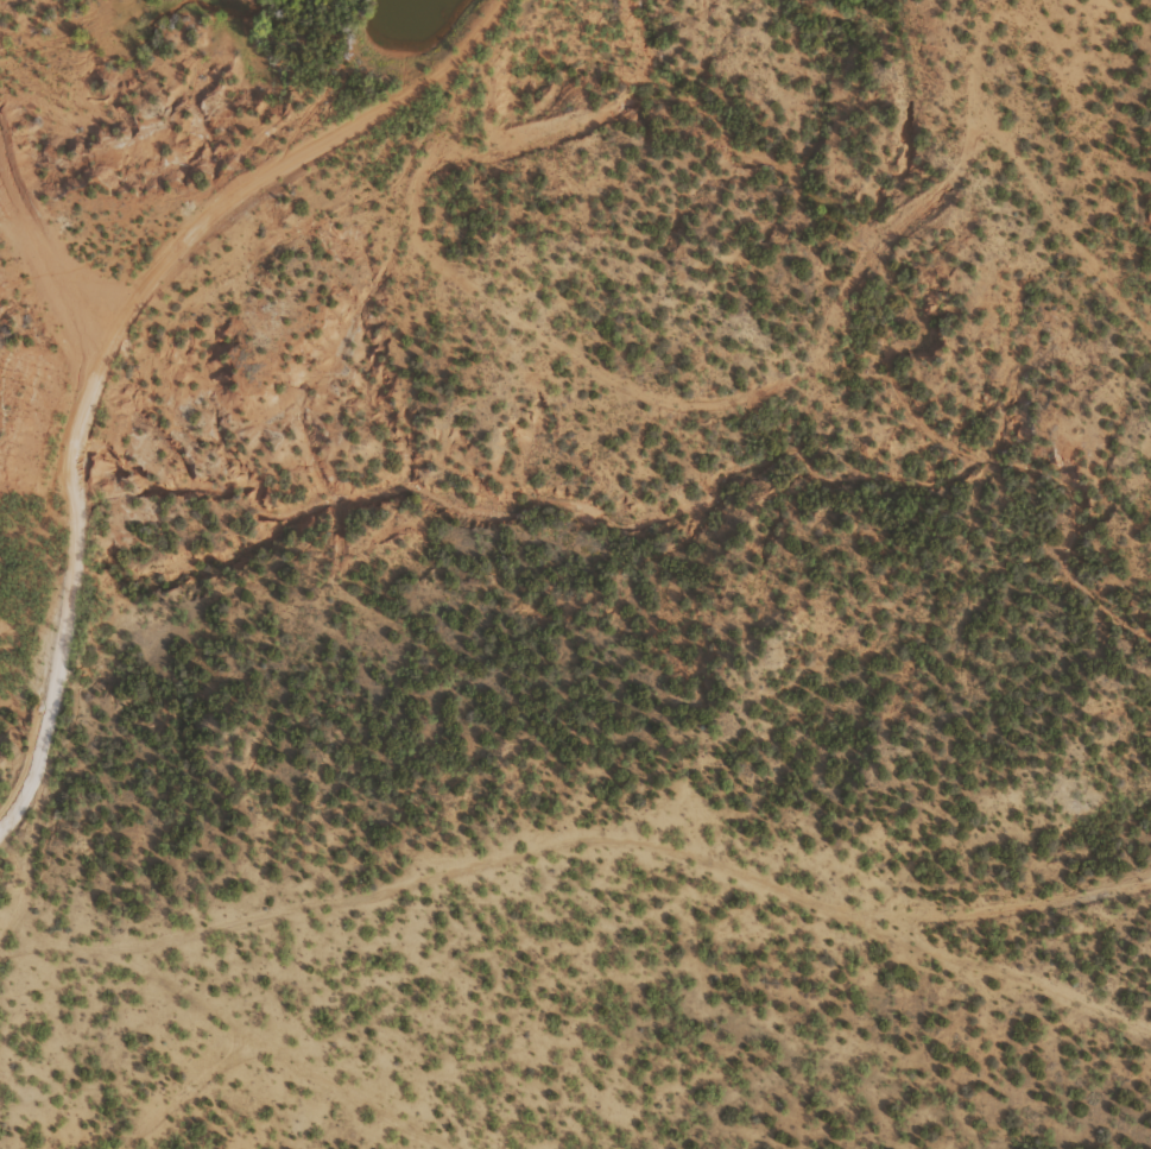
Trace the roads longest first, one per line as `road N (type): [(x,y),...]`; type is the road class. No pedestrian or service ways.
road 1 (residential): [(0,825),(15,812),(74,602),(69,442),(113,327),(207,207),(454,70),(498,0)]

